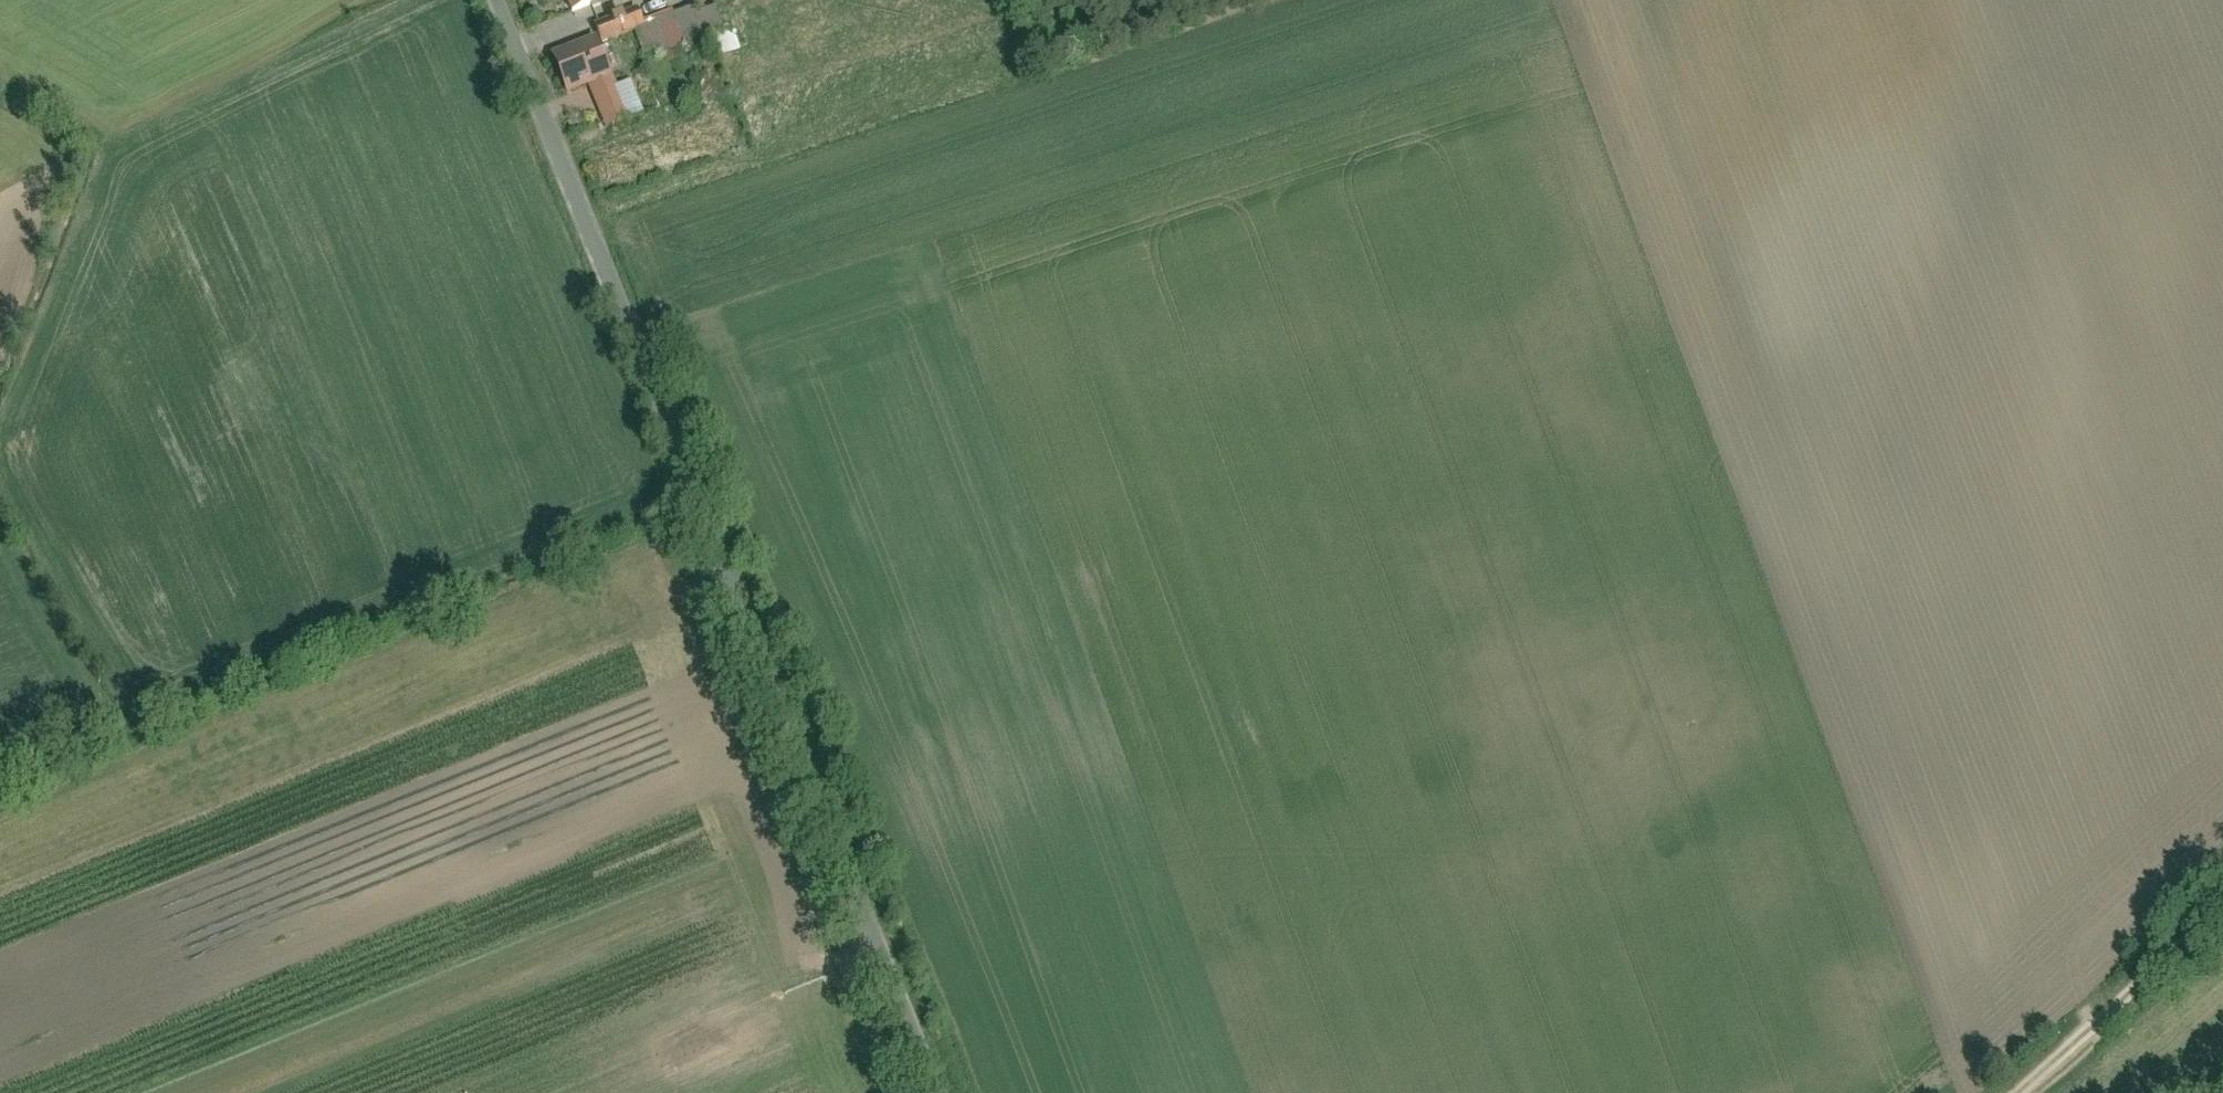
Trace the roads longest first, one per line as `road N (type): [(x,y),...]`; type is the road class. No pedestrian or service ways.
road 1 (unclassified): [(499,0),(945,1092)]
road 2 (track): [(2222,909),(2018,1092)]

